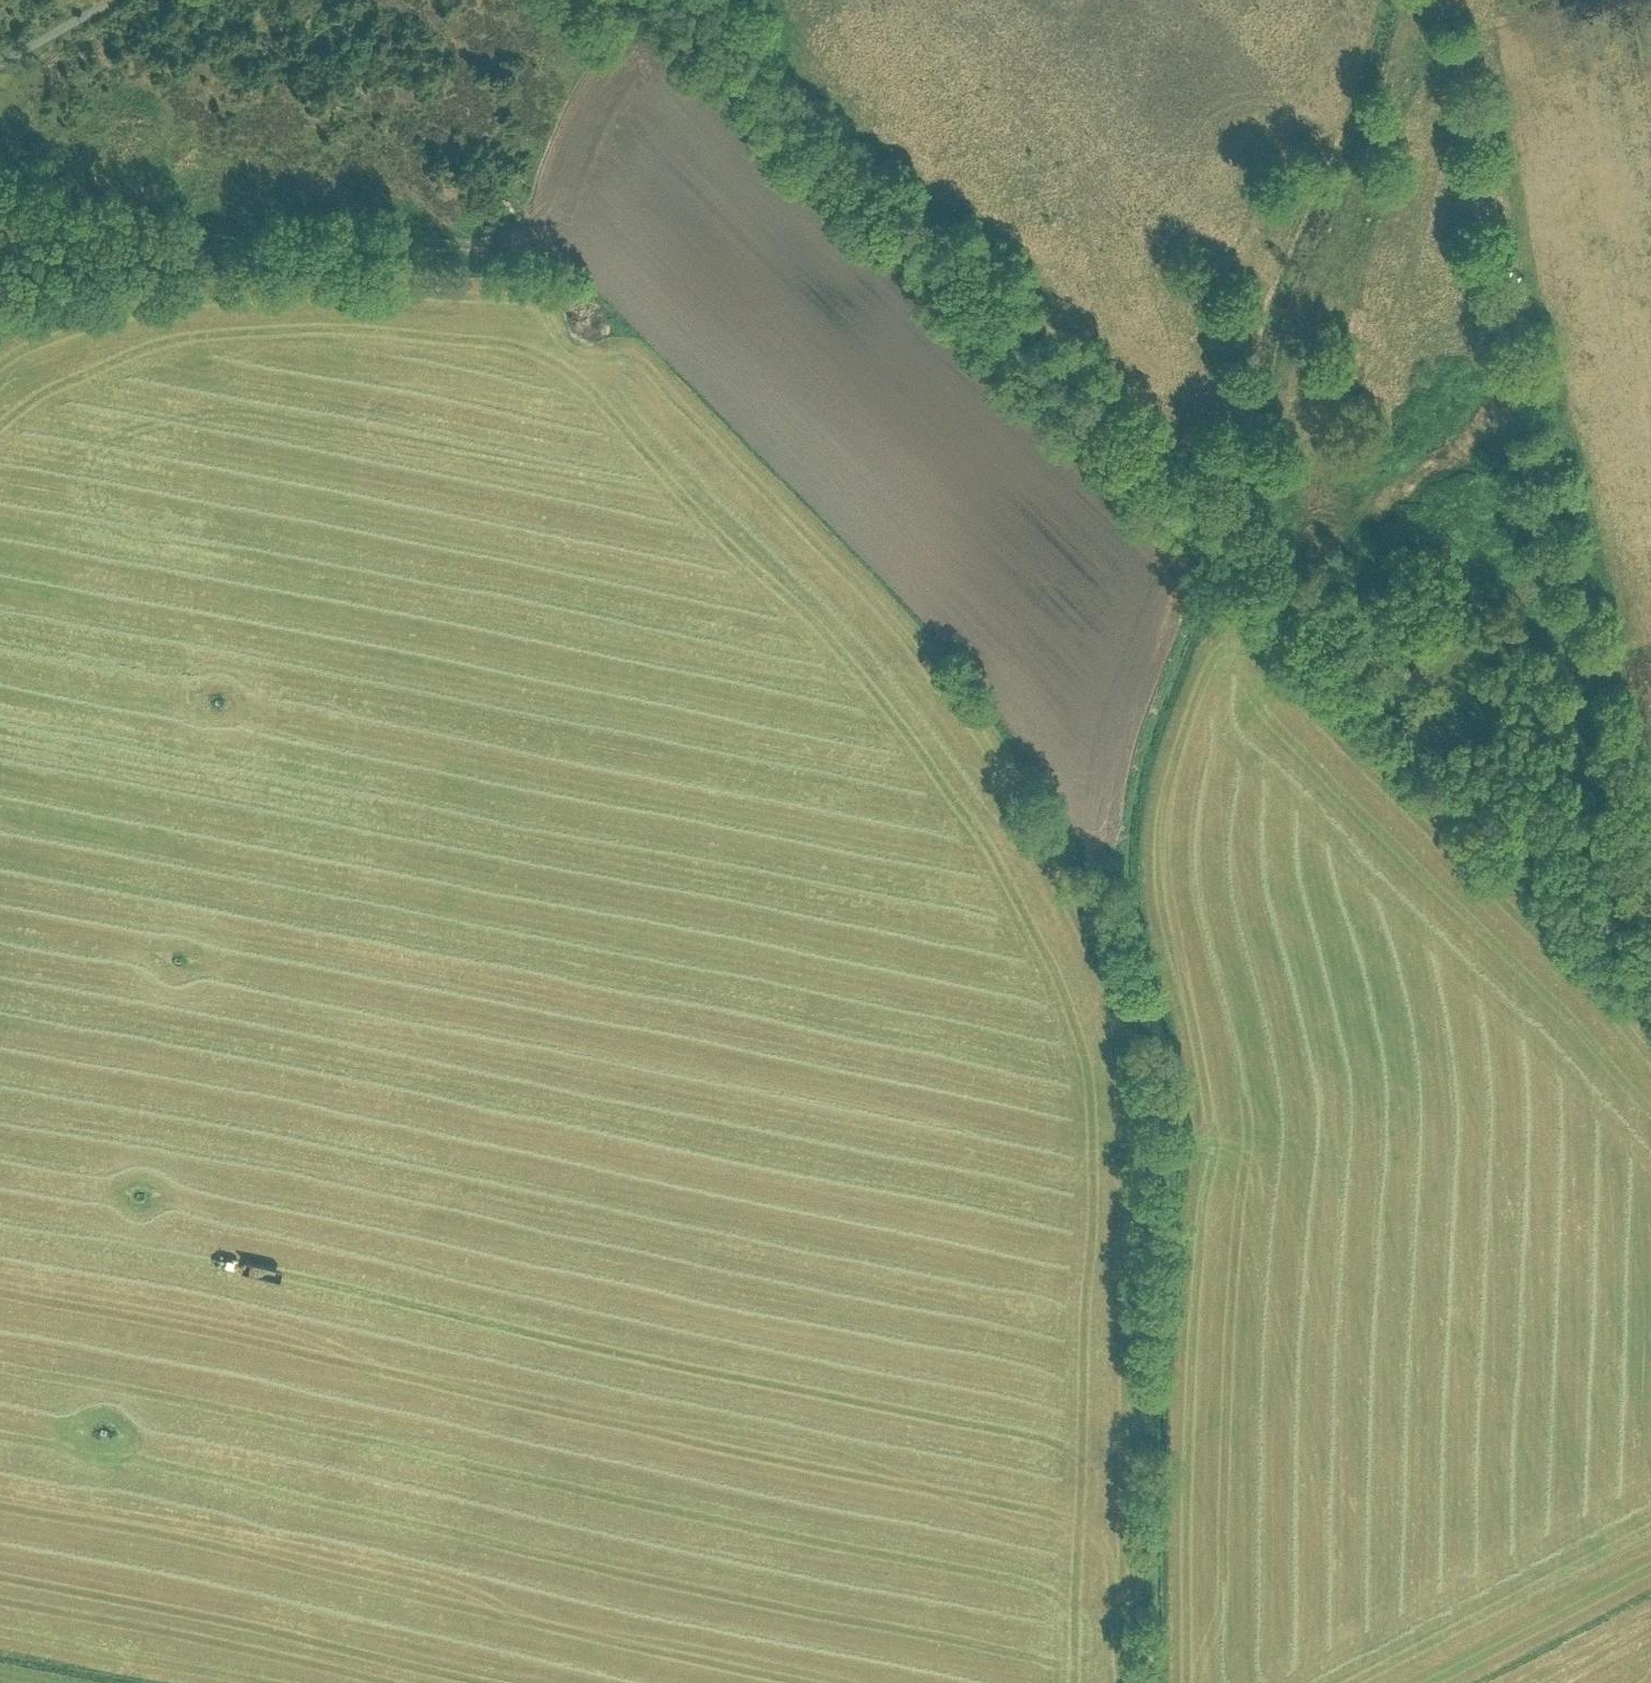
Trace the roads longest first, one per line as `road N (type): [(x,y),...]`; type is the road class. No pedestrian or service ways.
road 1 (track): [(659,0),(1650,983)]

